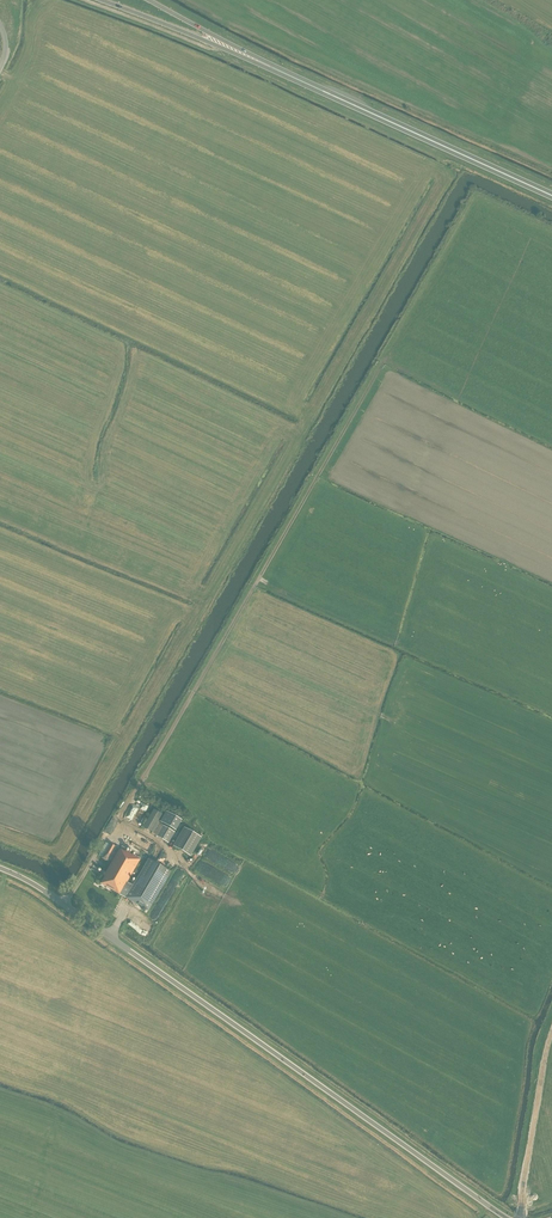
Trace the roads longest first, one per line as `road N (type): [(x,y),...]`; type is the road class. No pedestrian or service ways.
road 1 (unclassified): [(507,1217),(57,899),(0,868)]
road 2 (trunk): [(551,195),(271,66)]
road 3 (trunk): [(102,0),(271,66)]
road 4 (trunk): [(271,66),(149,0)]

